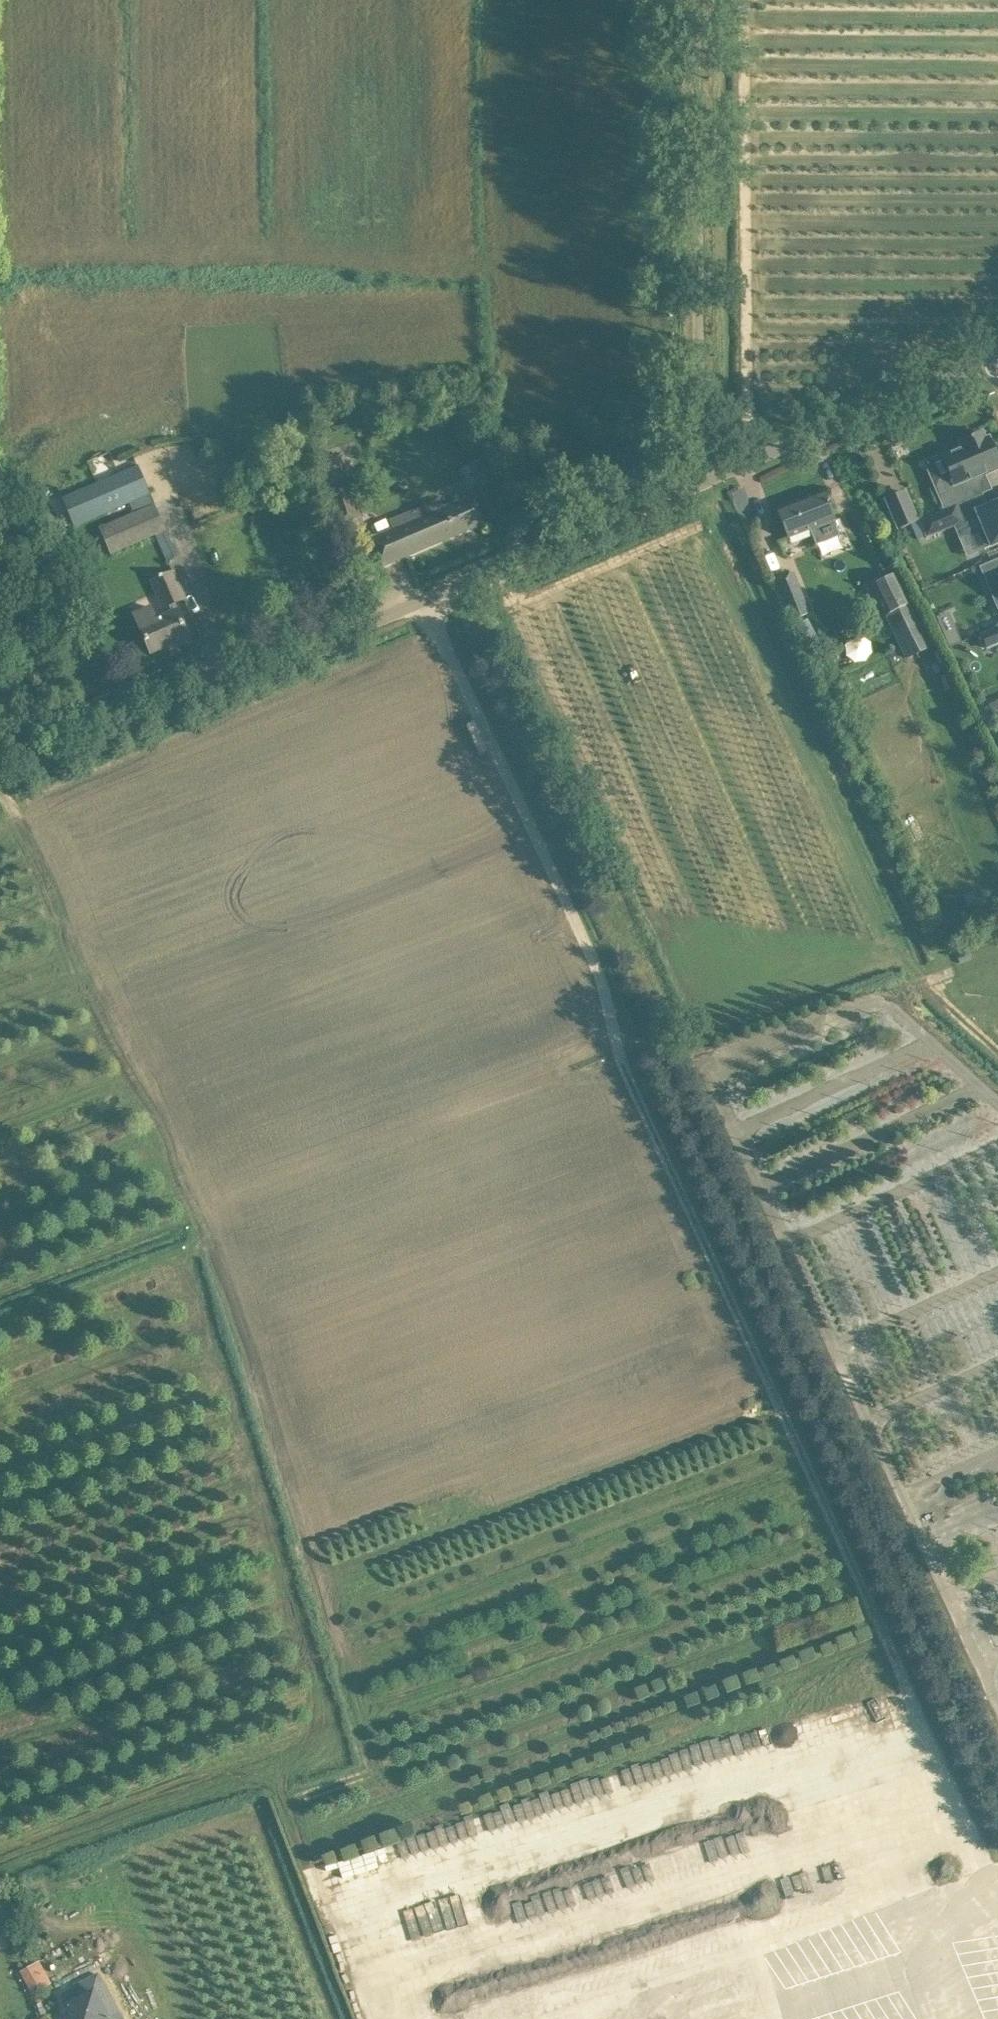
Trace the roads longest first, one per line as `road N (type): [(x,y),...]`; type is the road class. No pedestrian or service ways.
road 1 (track): [(426,596),(608,993),(620,1054),(997,1886)]
road 2 (residential): [(0,778),(992,359)]
road 3 (track): [(696,482),(694,0)]
road 4 (track): [(997,1044),(928,979),(727,1052),(712,1066)]

